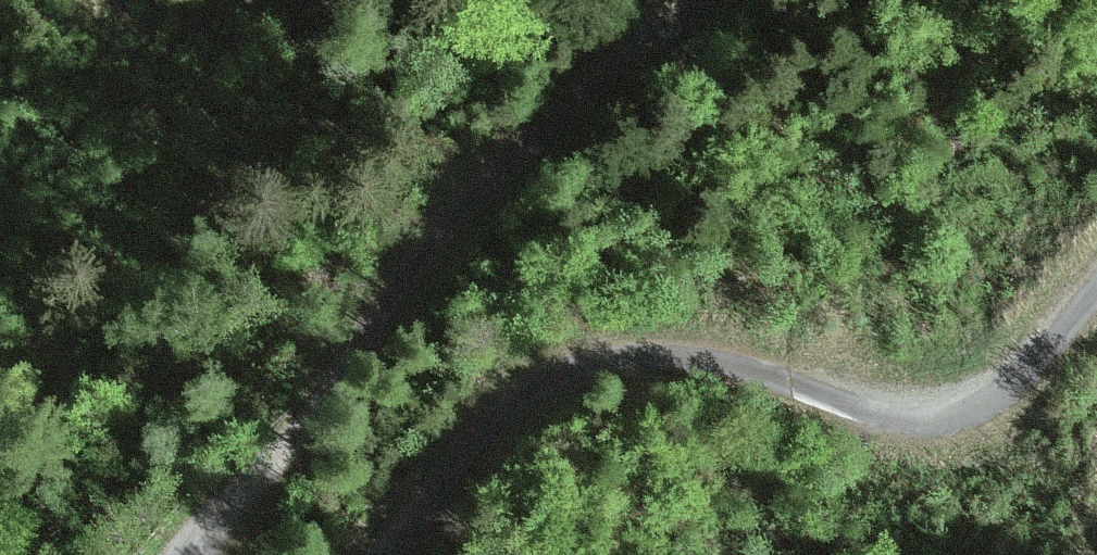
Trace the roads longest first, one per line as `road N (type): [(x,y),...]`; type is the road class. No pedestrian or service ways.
road 1 (track): [(1096,286),(1007,374),(928,412),(887,412),(744,372),(666,360),(606,360),(561,373),(479,433),(378,554)]
road 2 (track): [(199,554),(506,166),(613,70),(710,0)]

